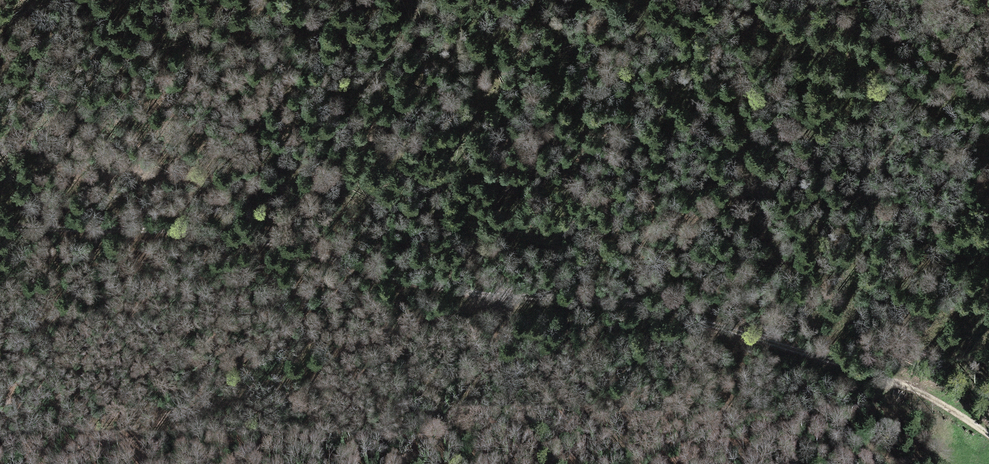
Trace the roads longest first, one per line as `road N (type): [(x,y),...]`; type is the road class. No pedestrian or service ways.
road 1 (track): [(0,223),(246,236),(429,284),(669,311),(904,382),(988,439)]
road 2 (track): [(499,294),(64,463)]
road 3 (track): [(646,0),(646,22),(667,67),(756,176),(772,240),(826,358)]
road 4 (track): [(904,382),(667,463)]

